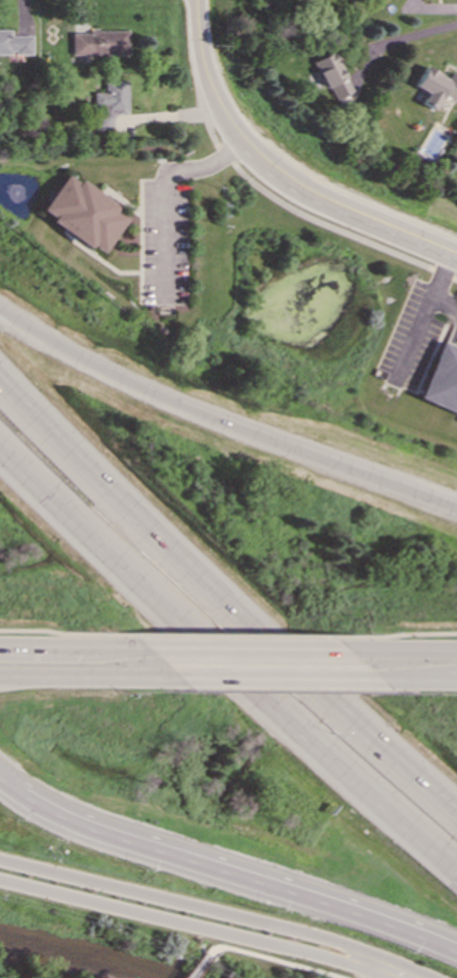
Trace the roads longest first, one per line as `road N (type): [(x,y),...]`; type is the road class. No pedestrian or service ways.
road 1 (motorway): [(456,509),(201,414),(86,362),(0,311)]
road 2 (motorway): [(10,793),(136,848),(456,953)]
road 3 (tertiary): [(404,977),(268,928),(0,866)]
road 4 (motorway): [(293,661),(70,454),(0,376)]
road 5 (tertiary): [(195,0),(219,103),(268,163),(306,189),(456,251)]
road 6 (tertiary): [(0,877),(214,927),(378,977)]
road 7 (motorway): [(223,659),(456,865)]
road 8 (motorway): [(0,447),(223,659)]
road 9 (motorway): [(456,805),(293,661)]
road 10 (secondary): [(170,678),(375,680)]
road 11 (secondary): [(345,646),(146,645)]
road 12 (secondary): [(0,676),(170,678)]
road 13 (secondary): [(146,645),(0,643)]

